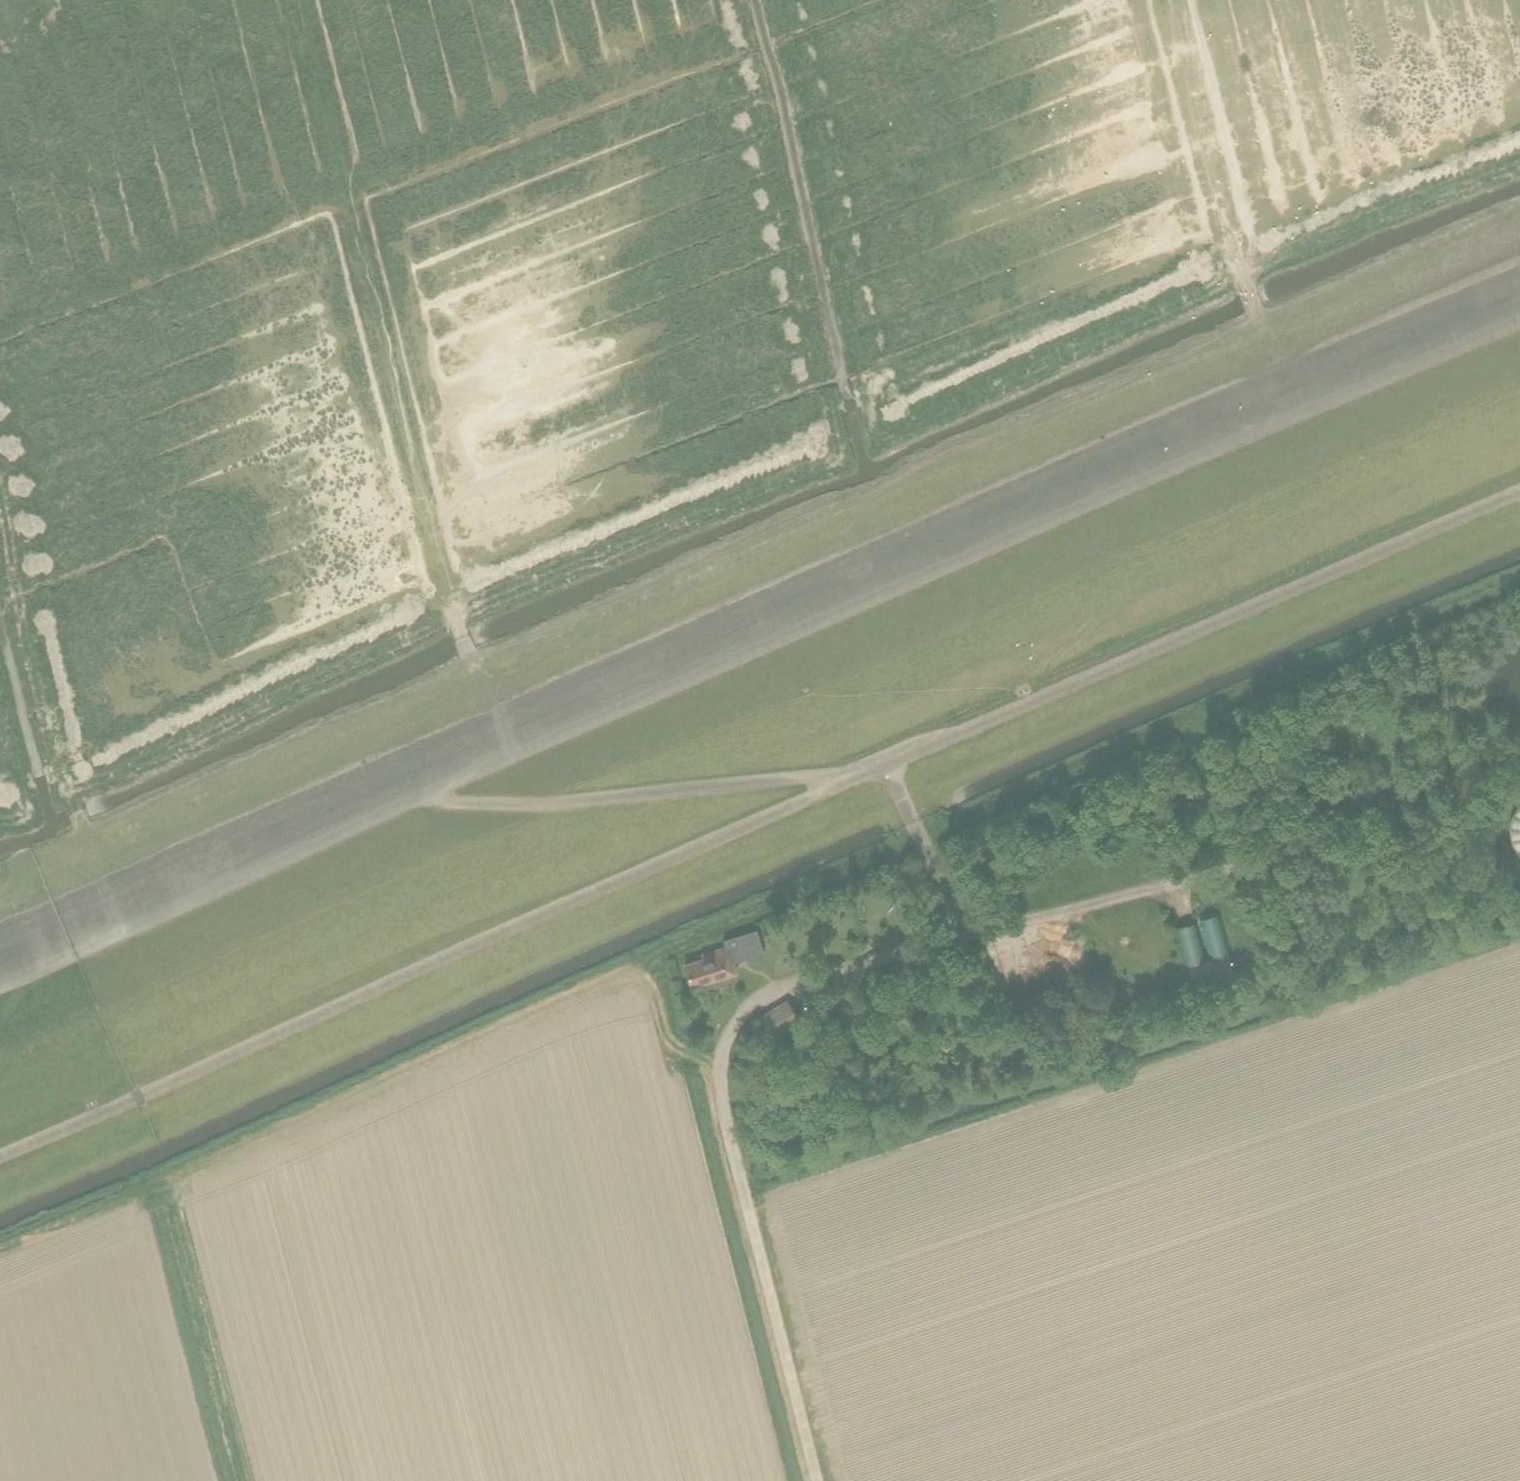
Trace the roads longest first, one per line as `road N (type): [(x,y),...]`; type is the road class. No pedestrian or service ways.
road 1 (track): [(820,1480),(729,1111),(729,1066),(741,1027),(784,991),(1116,901)]
road 2 (track): [(414,800),(562,802),(884,771)]
road 3 (track): [(965,944),(915,822),(884,771)]

